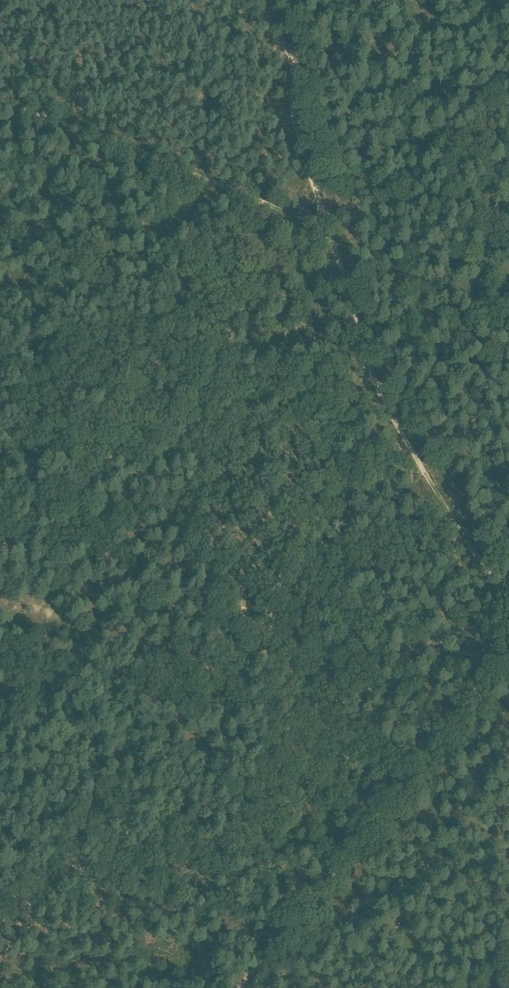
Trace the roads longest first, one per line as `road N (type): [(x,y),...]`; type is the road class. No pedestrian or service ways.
road 1 (track): [(508,577),(496,610),(364,379),(316,217)]
road 2 (track): [(496,610),(459,687),(234,987)]
road 3 (track): [(0,105),(316,217)]
road 4 (track): [(316,217),(292,118),(291,59),(247,0)]

